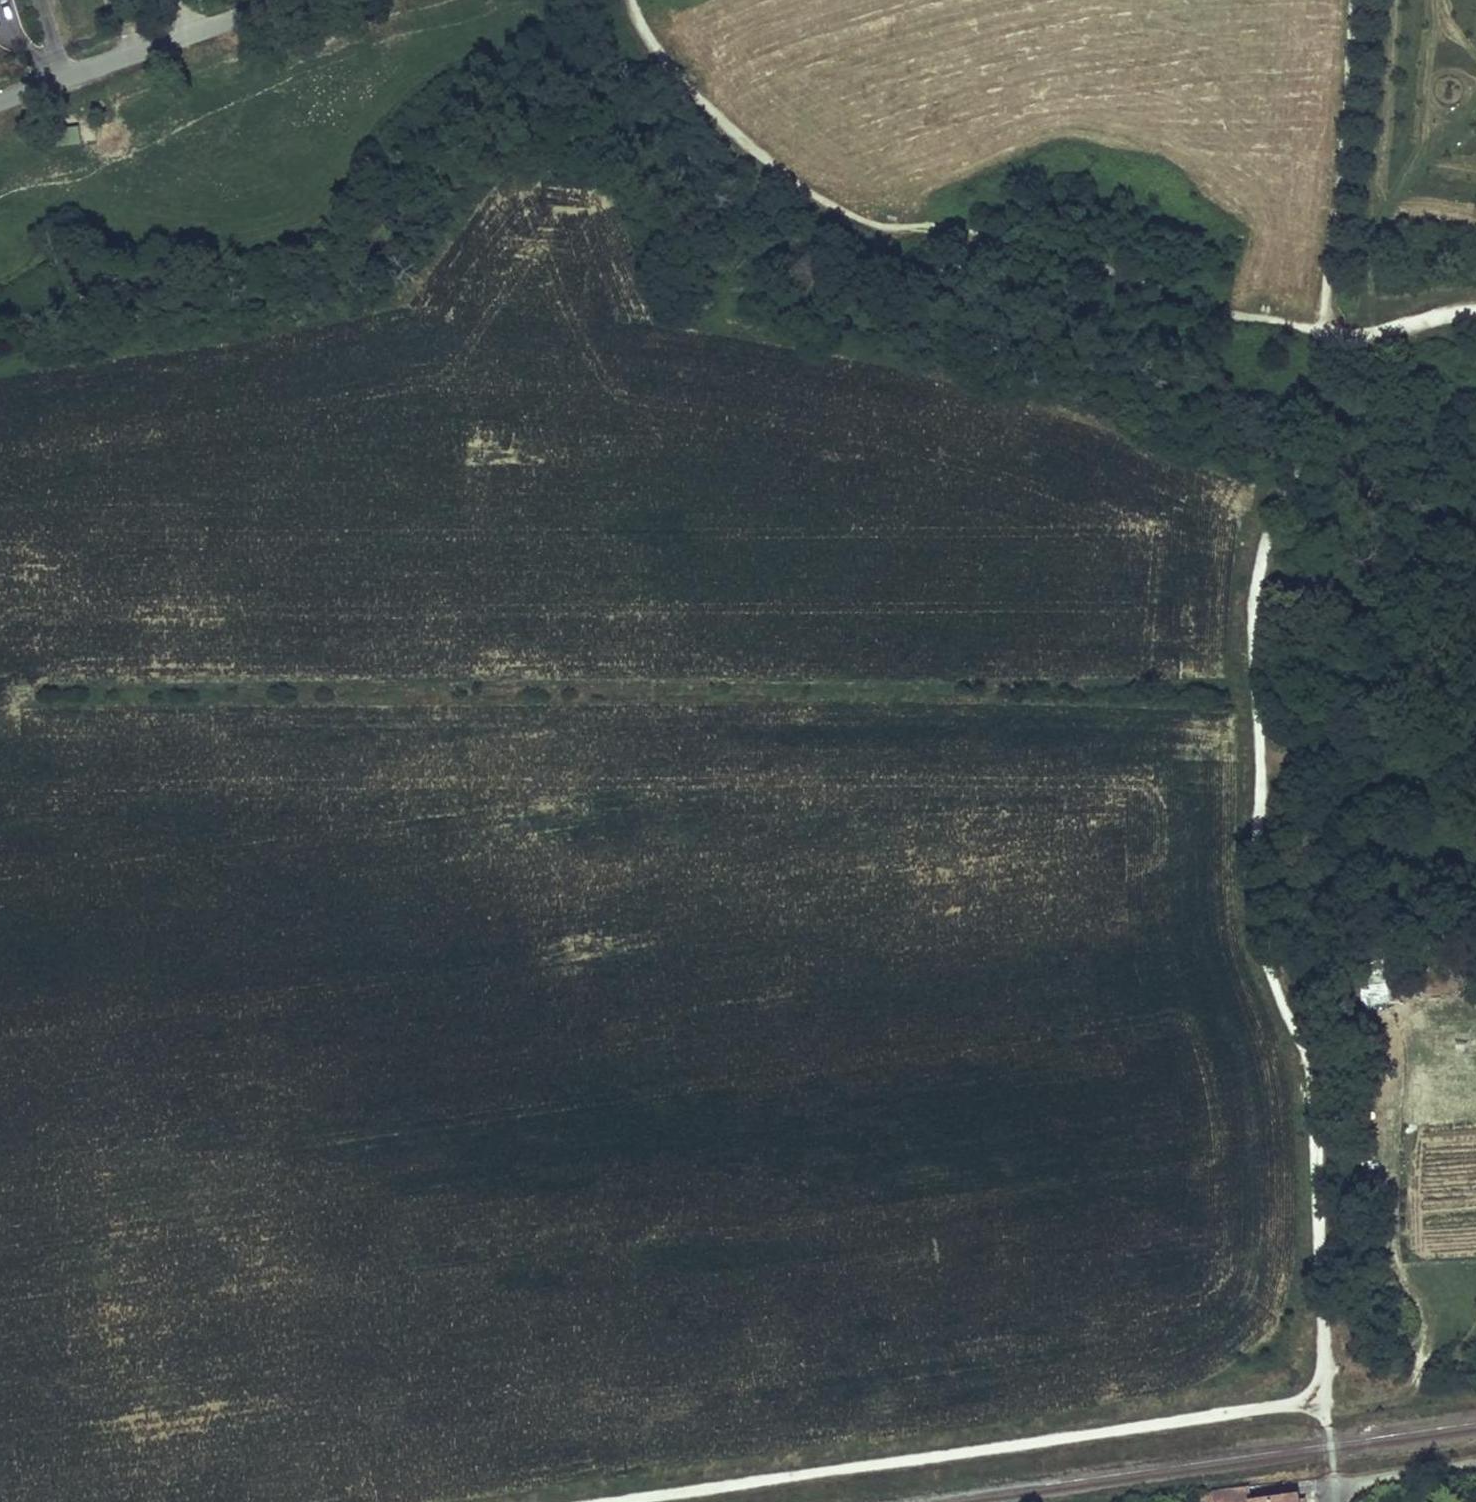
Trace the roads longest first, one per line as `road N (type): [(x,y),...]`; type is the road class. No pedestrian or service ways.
road 1 (track): [(1317,1396),(618,1501)]
road 2 (residential): [(304,0),(0,103)]

